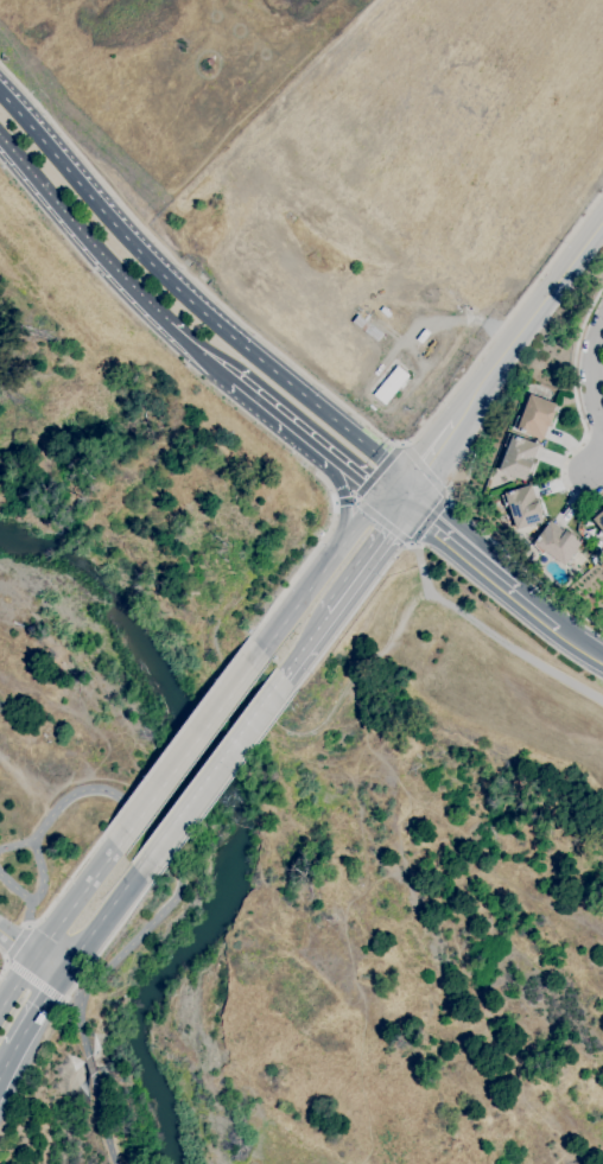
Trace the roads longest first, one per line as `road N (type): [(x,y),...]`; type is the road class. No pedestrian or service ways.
road 1 (secondary): [(405,495),(386,462),(158,268),(0,91)]
road 2 (tertiary): [(452,421),(602,220)]
road 3 (secondary): [(126,833),(0,1009)]
road 4 (secondary): [(147,858),(272,688)]
road 5 (secondary): [(250,664),(126,833)]
road 6 (secondary): [(188,343),(329,457)]
road 7 (secondary): [(68,217),(188,343)]
road 8 (secondary): [(343,541),(250,664)]
road 9 (secondary): [(61,978),(147,858)]
road 10 (tertiary): [(405,495),(513,591)]
road 11 (secondary): [(330,617),(391,533),(405,495)]

